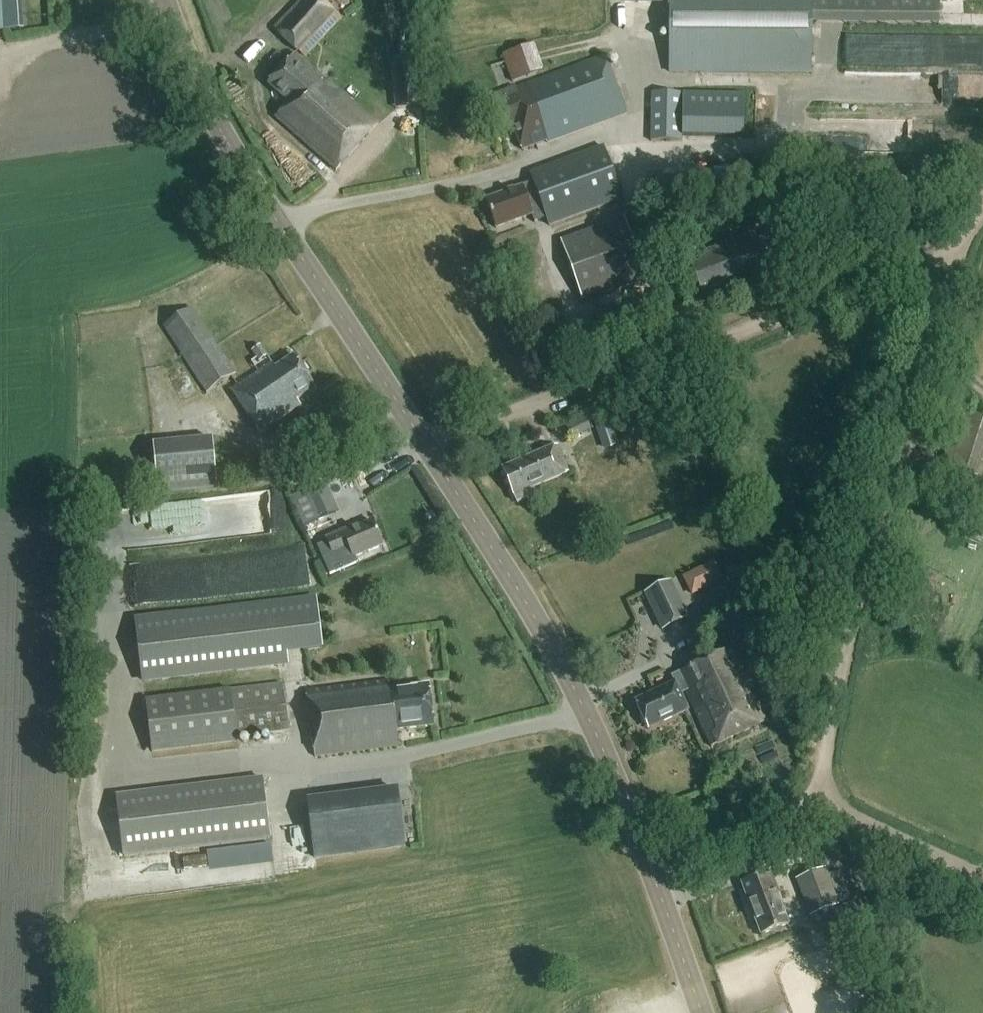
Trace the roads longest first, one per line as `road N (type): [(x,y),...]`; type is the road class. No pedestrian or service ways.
road 1 (tertiary): [(704,1012),(574,686),(429,448)]
road 2 (track): [(982,208),(936,299),(872,538),(816,801)]
road 3 (unclassified): [(429,448),(924,262),(952,263)]
road 4 (tertiary): [(429,448),(248,177),(199,87),(167,0)]
road 5 (track): [(816,801),(982,878)]
road 6 (track): [(816,801),(649,861)]
road 7 (track): [(57,1012),(58,928),(94,886)]

